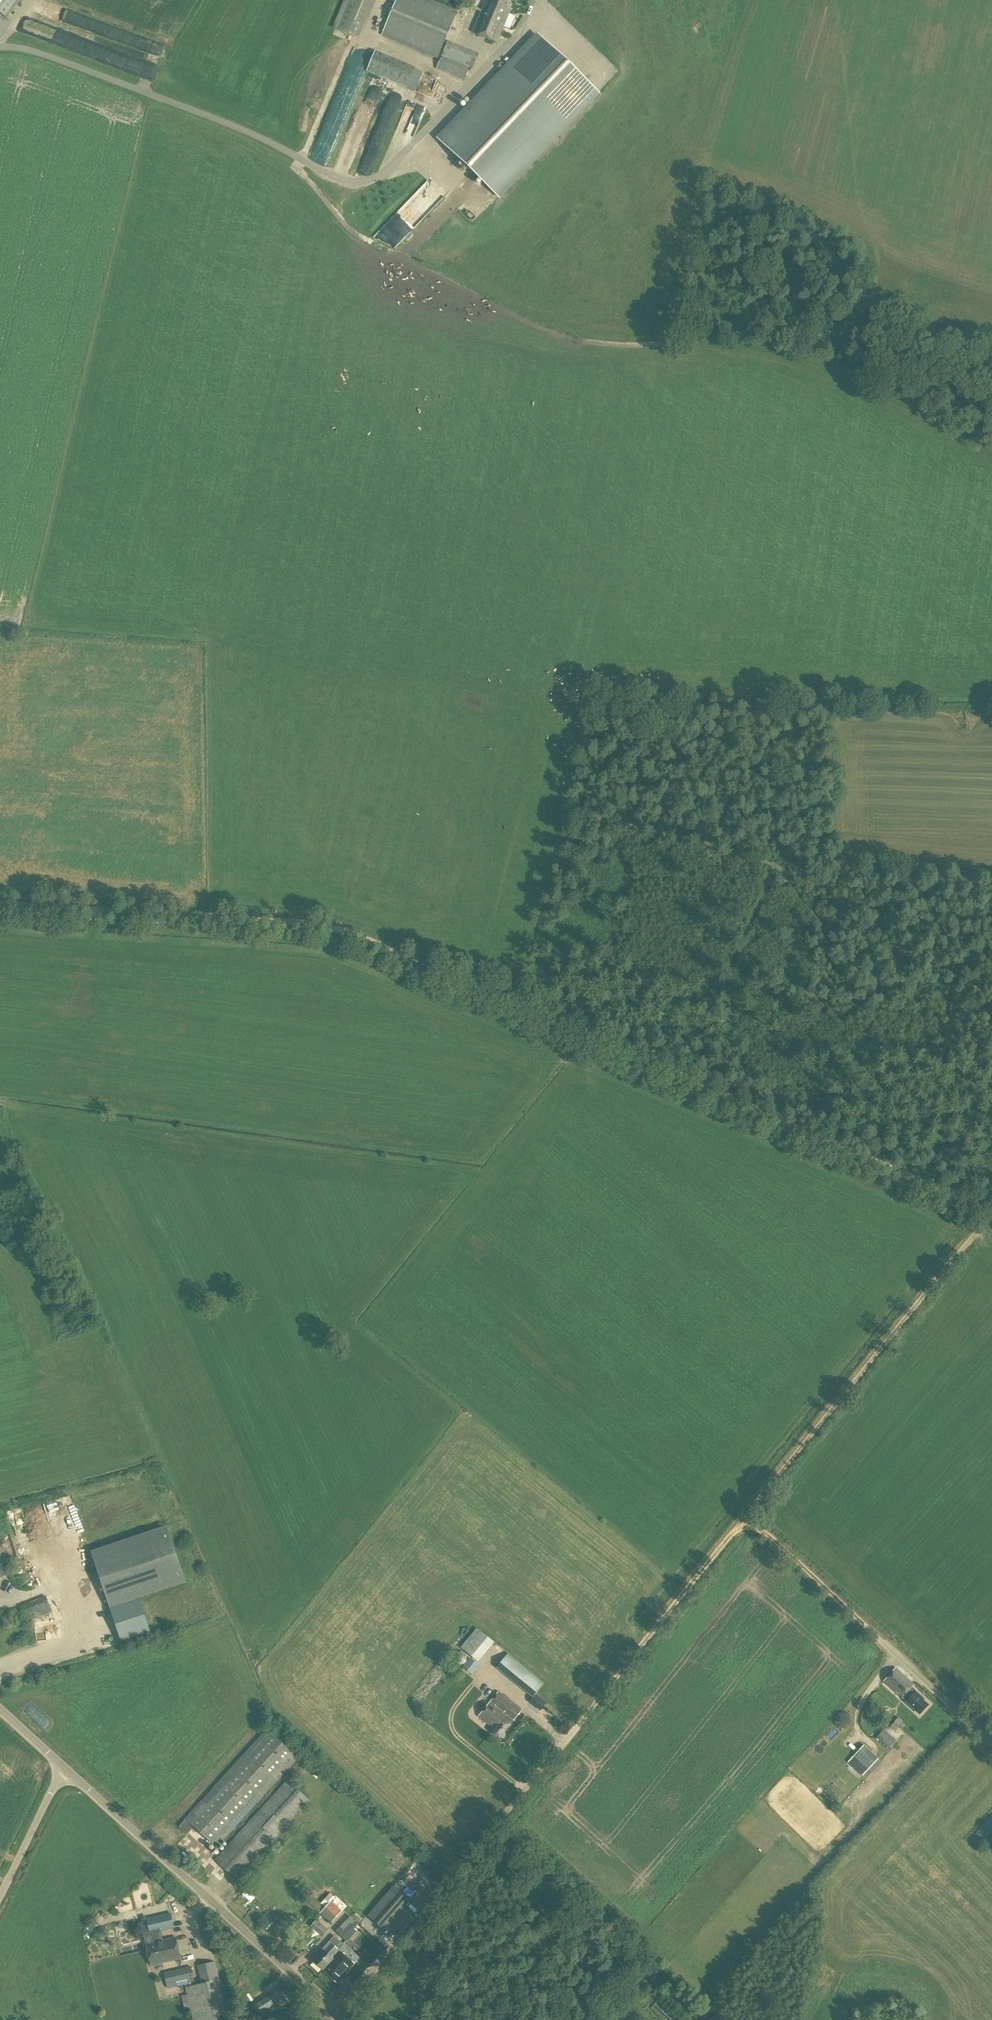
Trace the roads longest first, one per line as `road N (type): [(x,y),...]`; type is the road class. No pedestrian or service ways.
road 1 (track): [(0,906),(320,925),(991,1213)]
road 2 (track): [(342,2017),(991,1218)]
road 3 (unclassified): [(346,2019),(63,1766)]
road 4 (unclassified): [(991,1748),(744,1517)]
road 5 (unclassified): [(0,47),(110,79),(294,154)]
road 6 (unclassified): [(0,1899),(63,1766)]

